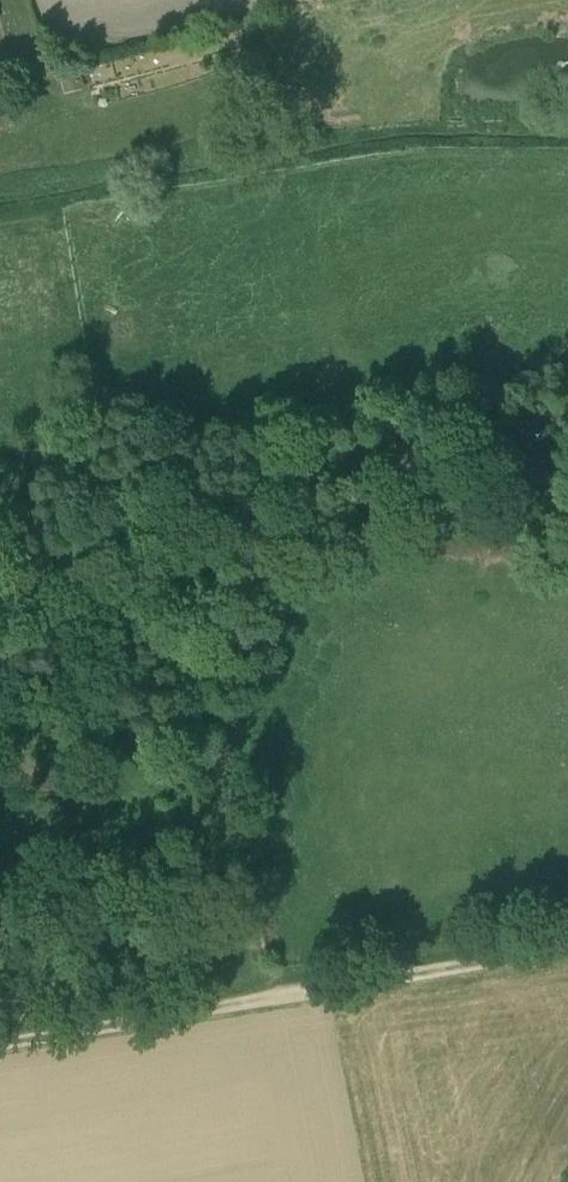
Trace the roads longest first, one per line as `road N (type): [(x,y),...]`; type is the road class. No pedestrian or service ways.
road 1 (track): [(0,1045),(567,948)]

